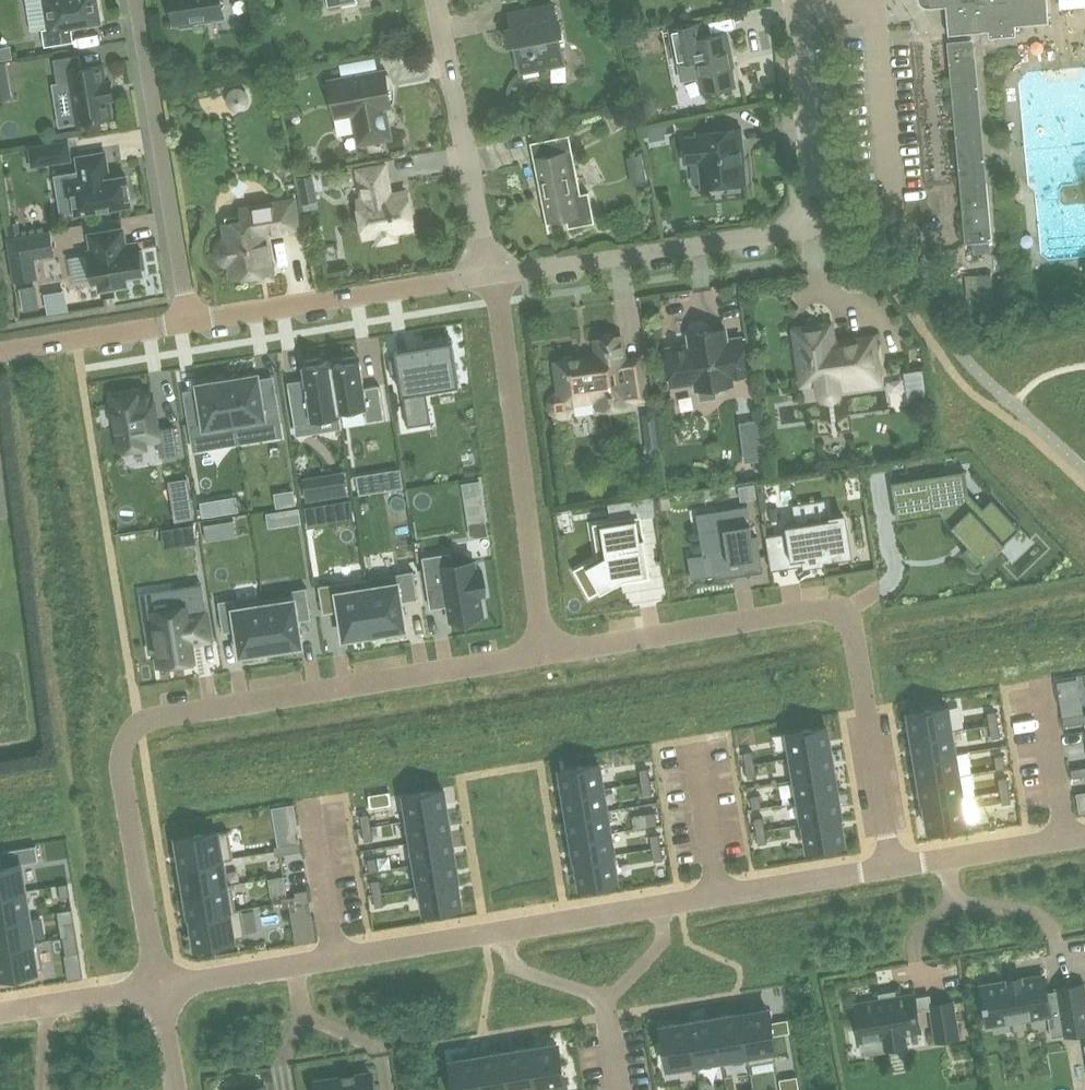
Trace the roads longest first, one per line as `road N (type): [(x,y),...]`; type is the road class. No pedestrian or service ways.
road 1 (residential): [(891,867),(158,987)]
road 2 (residential): [(158,987),(121,766),(133,729),(154,717),(546,654)]
road 3 (residential): [(546,654),(811,609),(838,614),(856,644),(891,867)]
road 4 (residential): [(493,272),(546,654)]
road 5 (residential): [(812,188),(805,217),(785,232),(493,272)]
road 6 (residential): [(138,0),(190,322)]
road 7 (residential): [(493,272),(190,322)]
road 8 (residential): [(493,272),(437,0)]
road 9 (residential): [(1084,835),(891,867)]
road 10 (residential): [(190,322),(0,352)]
road 11 (residential): [(812,188),(796,0)]
road 12 (residential): [(158,987),(0,1012)]

